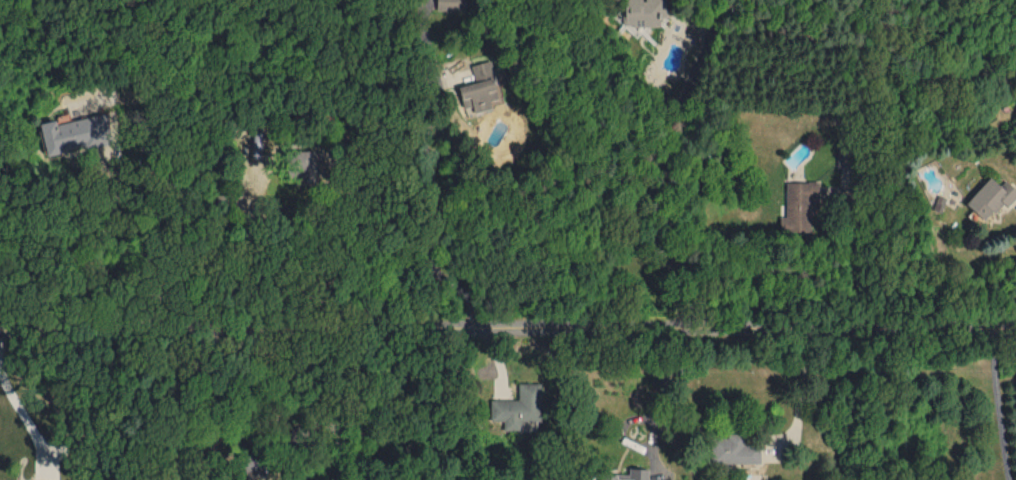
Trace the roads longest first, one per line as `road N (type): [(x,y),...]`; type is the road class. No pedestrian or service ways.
road 1 (residential): [(1015,328),(0,320)]

